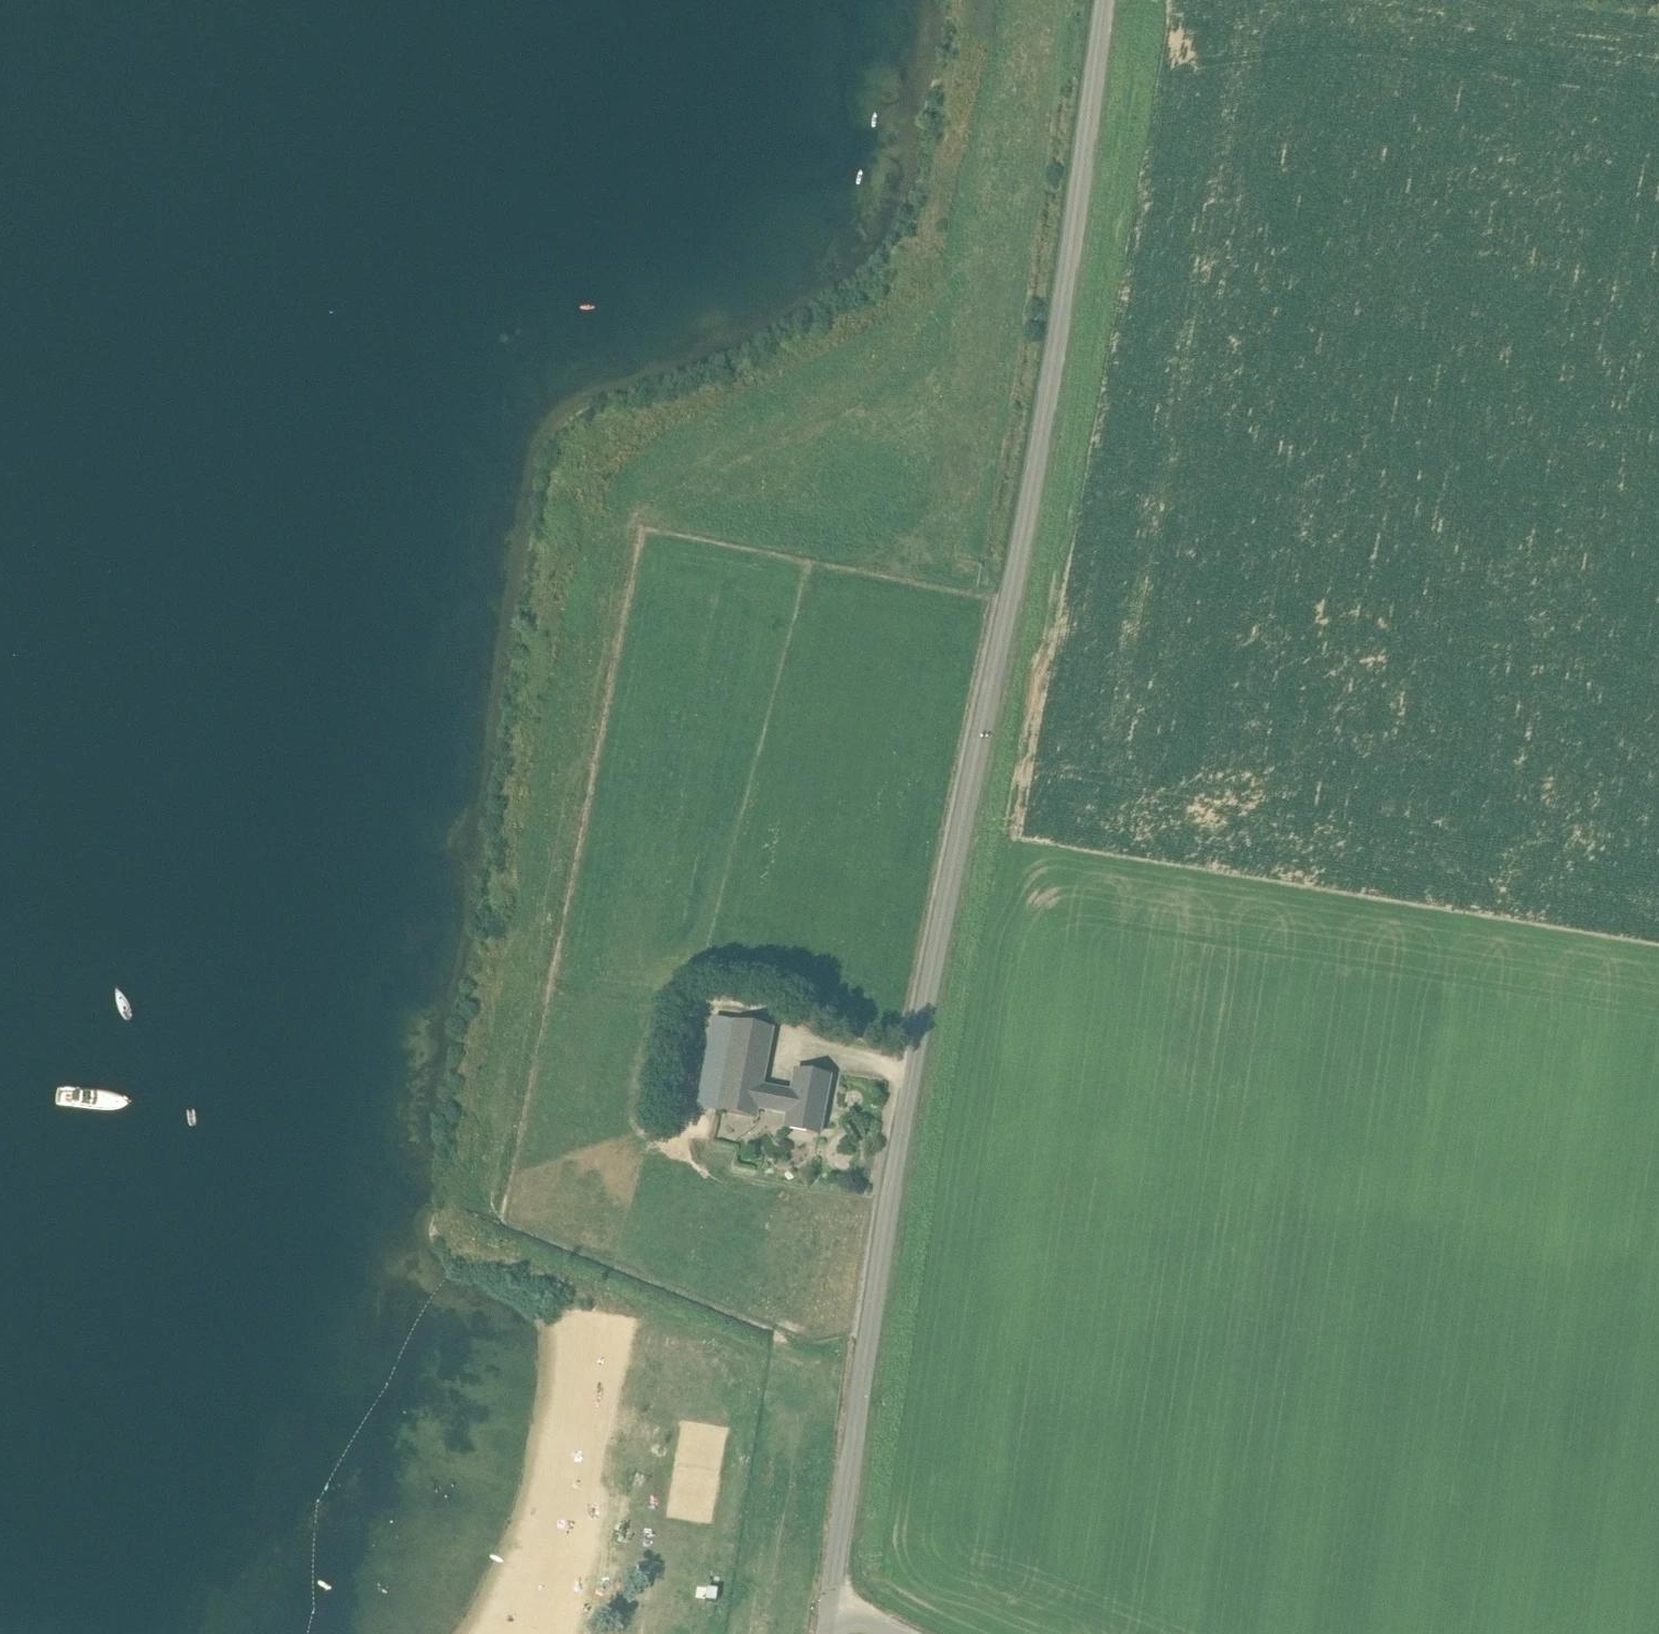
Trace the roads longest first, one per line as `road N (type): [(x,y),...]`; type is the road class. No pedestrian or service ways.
road 1 (tertiary): [(832,1613),(886,1213),(1050,396),(1103,0)]

